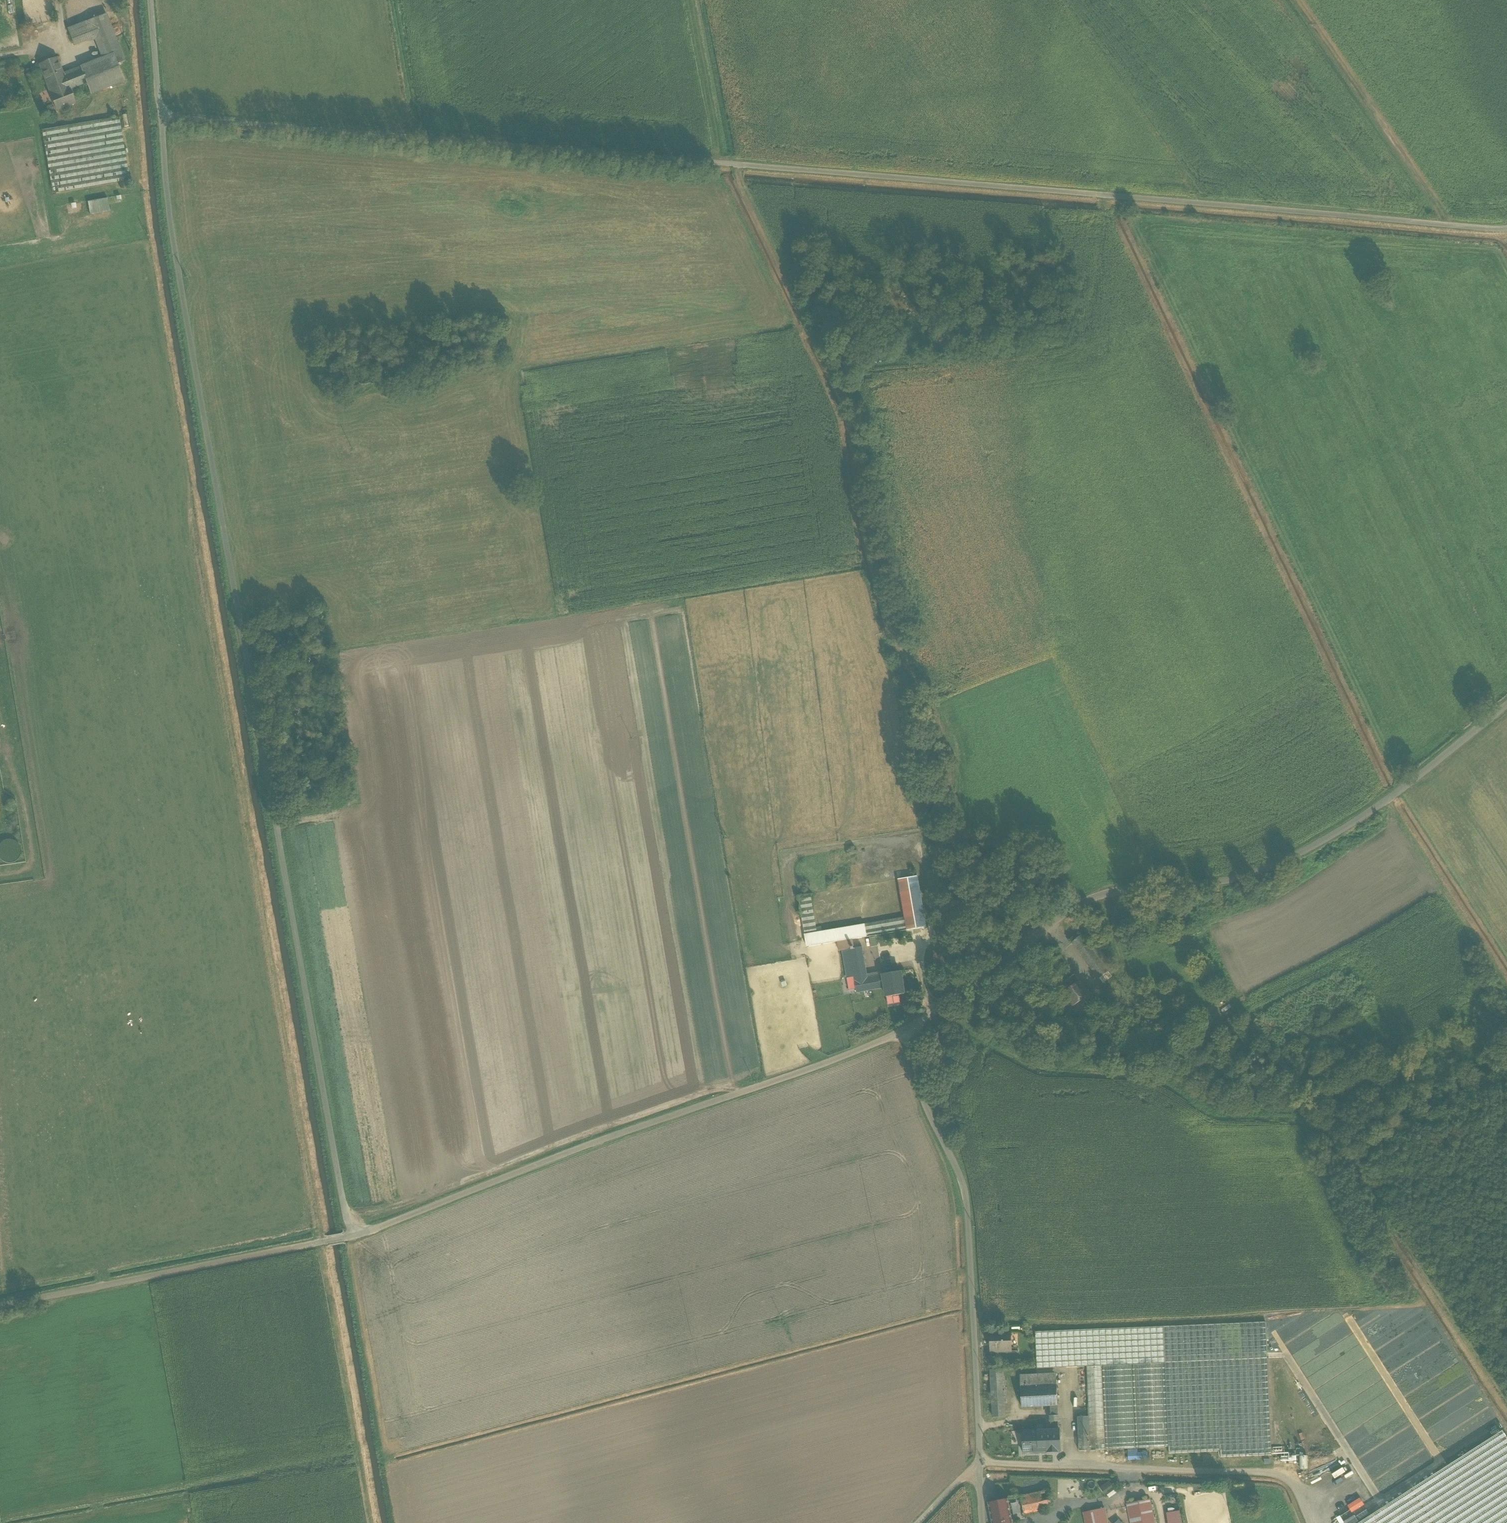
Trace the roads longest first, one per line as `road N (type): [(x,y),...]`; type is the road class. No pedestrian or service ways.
road 1 (unclassified): [(161,116),(1506,231)]
road 2 (track): [(353,1235),(193,355),(161,116)]
road 3 (residential): [(979,1460),(967,1195),(925,1106),(911,1025),(1075,904),(1129,887),(1215,883),(1278,864),(1386,800),(1506,707)]
road 4 (track): [(735,165),(854,415),(872,545),(894,628),(954,777),(961,860),(947,967),(957,992)]
road 5 (track): [(321,1242),(192,518)]
road 6 (track): [(911,1025),(353,1235)]
road 7 (track): [(941,1004),(1041,1059),(1158,1074),(1214,1117),(1300,1123)]
road 8 (track): [(979,1460),(1280,1473),(1294,1485),(1309,1522)]
road 9 (track): [(321,1242),(0,1307)]
road 10 (track): [(1386,800),(1506,988)]
road 11 (track): [(911,663),(899,677),(925,834)]
road 12 (track): [(690,0),(720,163)]

